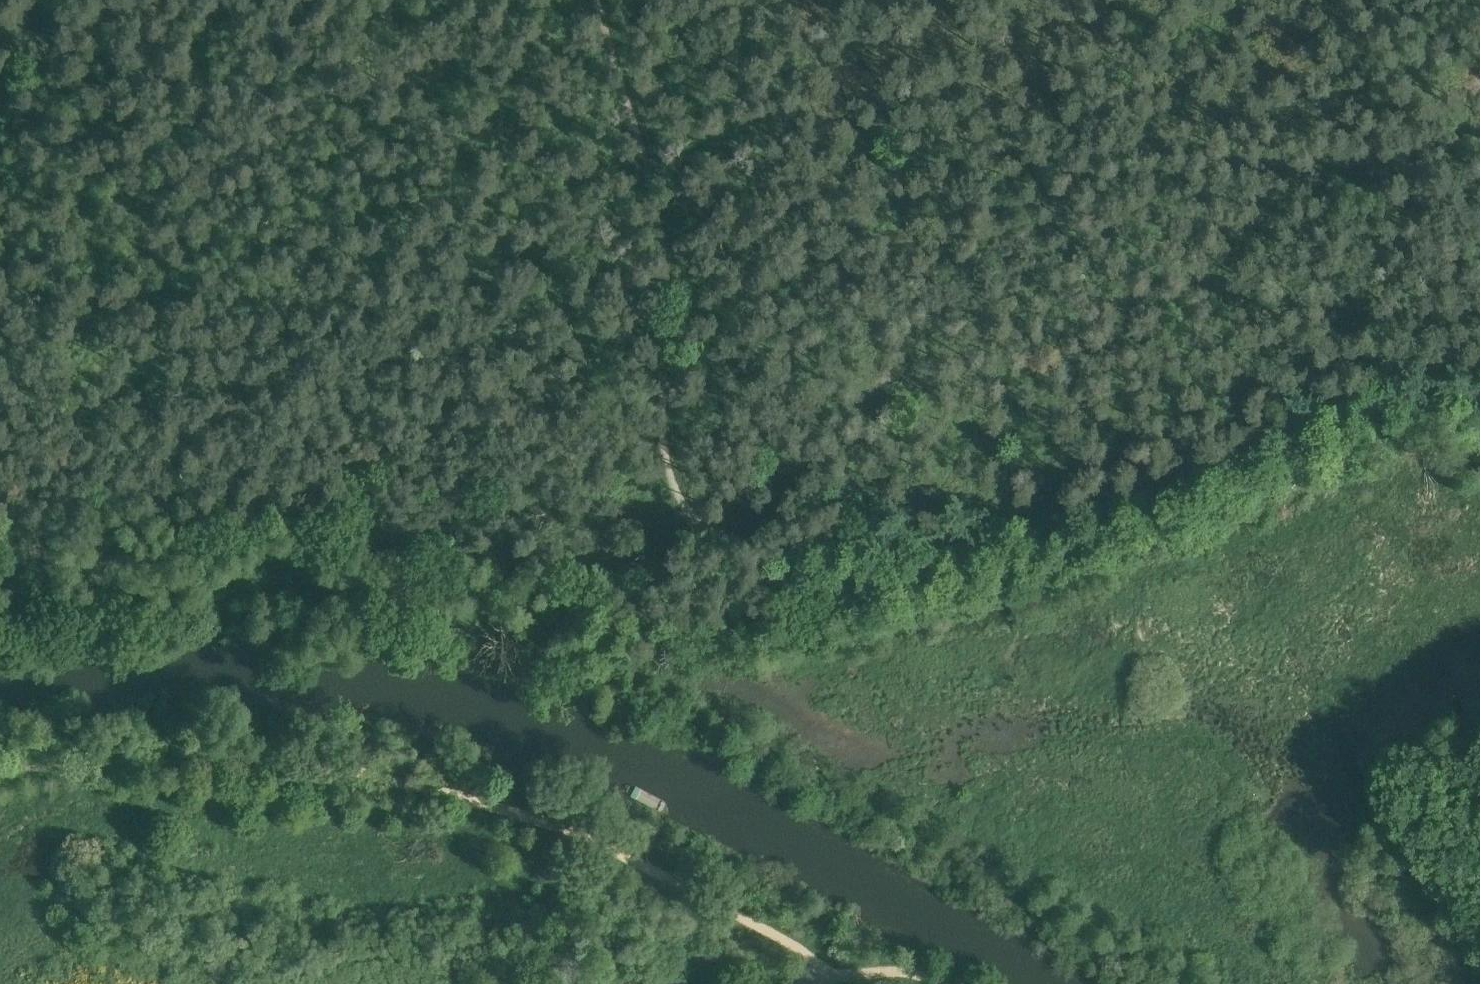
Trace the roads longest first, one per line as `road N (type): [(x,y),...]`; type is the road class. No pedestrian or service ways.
road 1 (track): [(588,0),(664,242),(671,438),(695,503),(756,532),(820,539),(990,534),(1356,415),(1479,388)]

